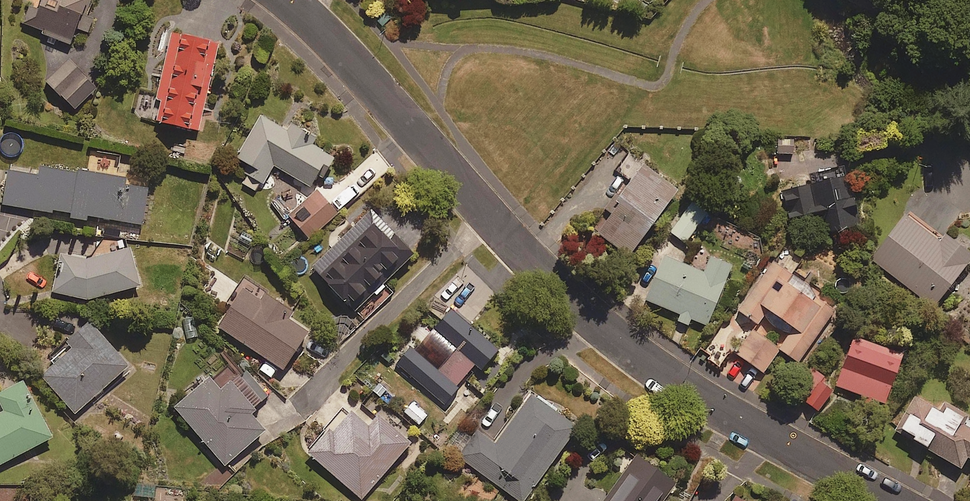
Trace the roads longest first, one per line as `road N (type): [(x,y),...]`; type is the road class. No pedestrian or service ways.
road 1 (residential): [(889,500),(650,369),(528,259),(354,63),(286,0)]

